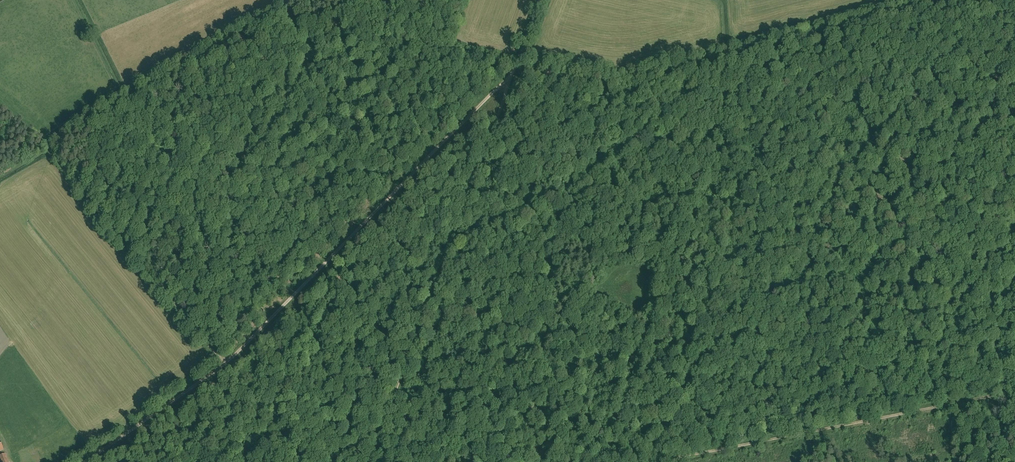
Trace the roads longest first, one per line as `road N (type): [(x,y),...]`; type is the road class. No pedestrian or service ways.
road 1 (track): [(44,141),(274,5),(506,70),(618,83),(827,30)]
road 2 (track): [(361,461),(389,288),(502,75)]
road 3 (track): [(223,367),(502,75)]
road 4 (track): [(929,405),(827,30)]
road 5 (track): [(643,461),(1014,388)]
road 6 (track): [(0,109),(44,141),(223,367)]
road 7 (track): [(88,461),(223,367)]

